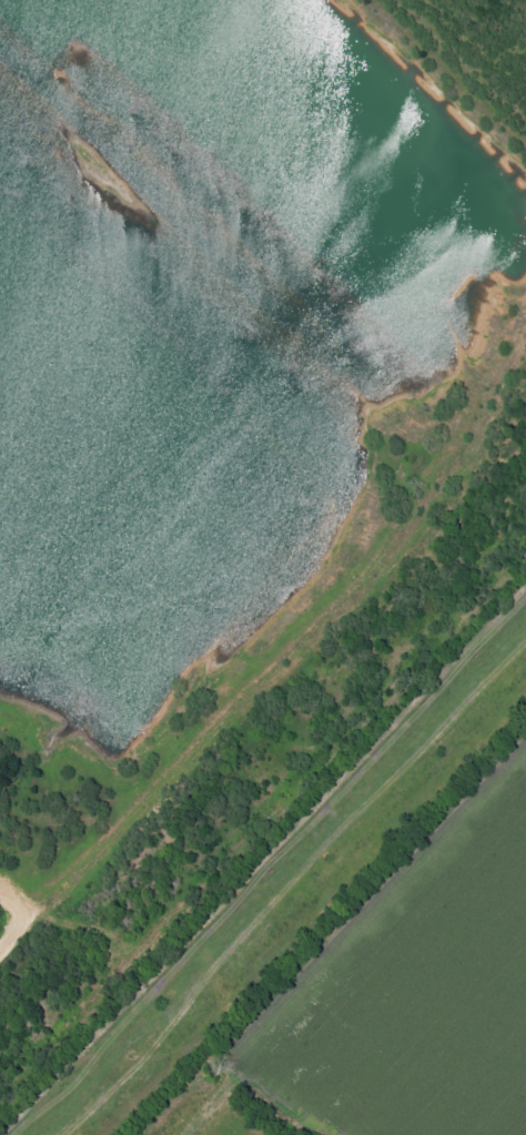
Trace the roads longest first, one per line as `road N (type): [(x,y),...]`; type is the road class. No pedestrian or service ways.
road 1 (track): [(472,252),(506,290),(513,310),(507,347),(463,448),(419,515),(356,595),(0,949)]
road 2 (residential): [(4,1134),(525,579)]
road 3 (track): [(472,252),(190,0)]

